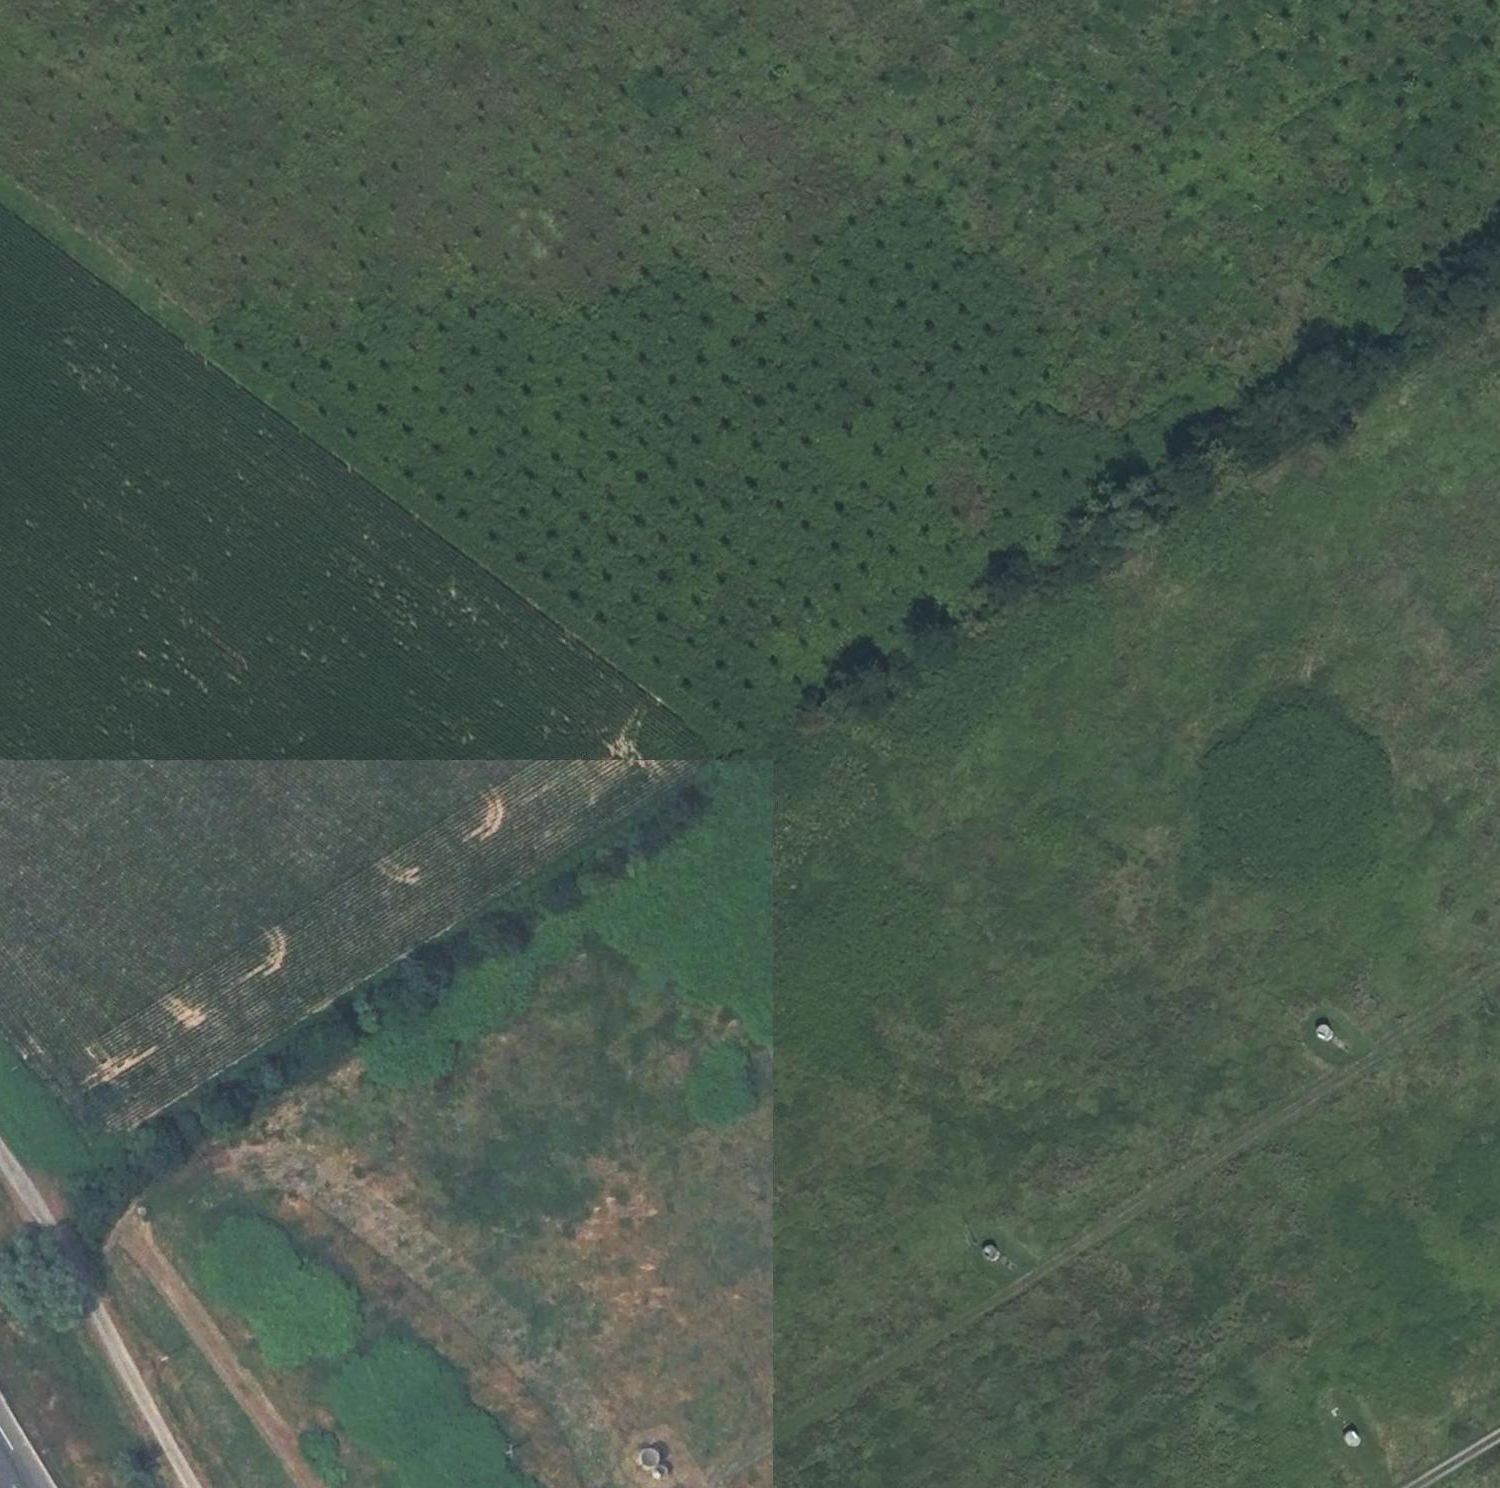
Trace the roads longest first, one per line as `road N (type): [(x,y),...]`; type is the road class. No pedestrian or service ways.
road 1 (track): [(714,1487),(714,1477),(1499,977)]
road 2 (residential): [(194,1487),(0,1151)]

